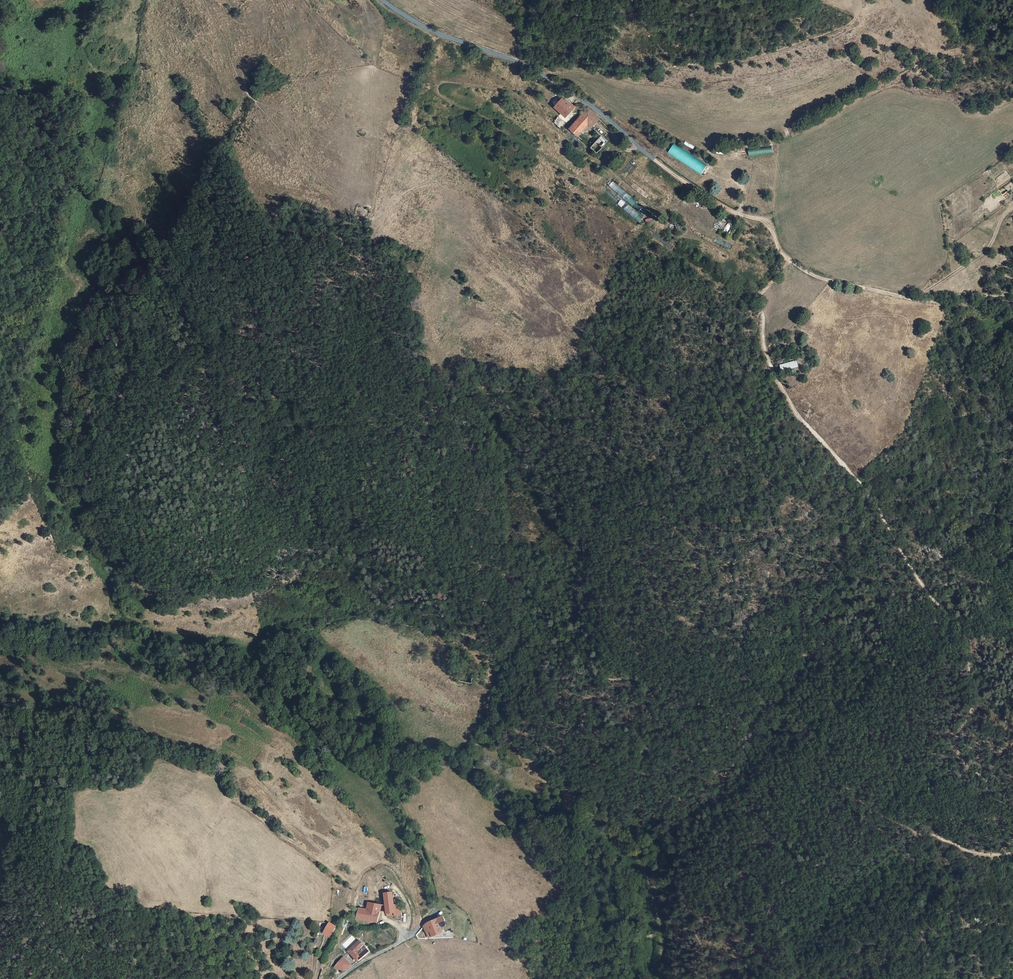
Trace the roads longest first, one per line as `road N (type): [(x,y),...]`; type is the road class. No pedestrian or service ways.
road 1 (track): [(938,837),(892,822),(778,712),(584,672),(533,630),(486,644),(349,617),(283,633),(262,664),(400,808),(419,842),(436,911)]
road 2 (track): [(789,261),(759,299),(772,371),(799,420),(872,498),(921,584),(978,650),(978,703),(958,734),(954,766),(982,800),(938,837)]
road 3 (unclassified): [(789,261),(769,220),(733,212),(536,72),(435,34),(381,0)]
road 4 (track): [(857,15),(834,33),(736,63),(661,72),(525,67)]
road 5 (track): [(370,0),(383,27),(370,88),(366,183)]
road 6 (track): [(789,261),(831,282),(962,305)]
road 7 (track): [(915,301),(985,253),(1012,211)]

